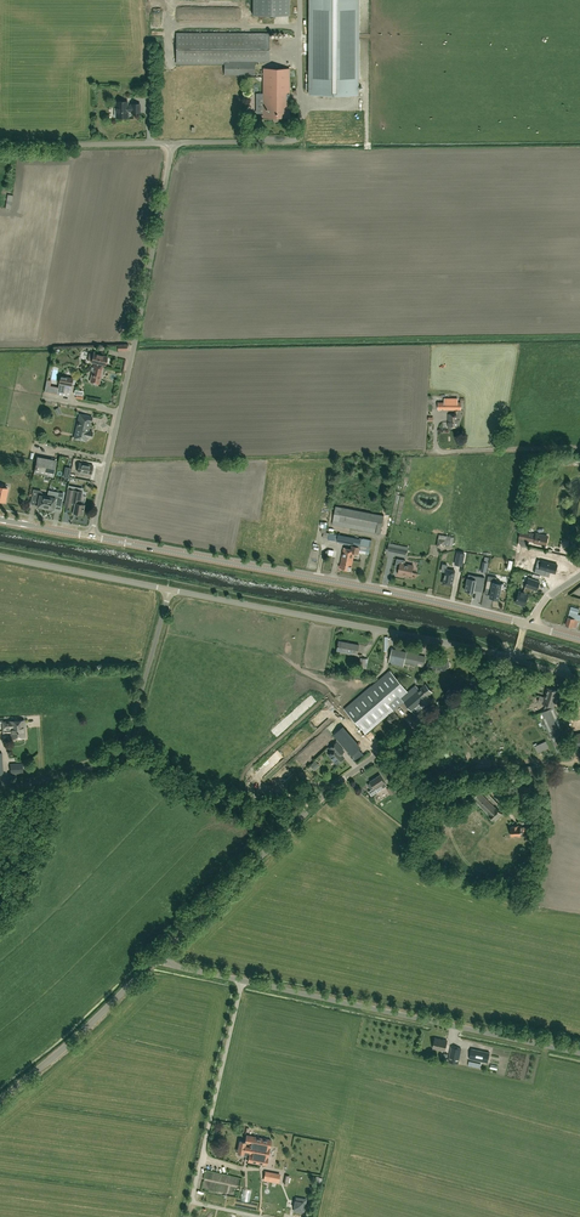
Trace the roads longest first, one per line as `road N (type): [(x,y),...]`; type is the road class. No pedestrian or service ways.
road 1 (unclassified): [(159,956),(345,777),(515,660)]
road 2 (tertiary): [(525,624),(92,537)]
road 3 (unclassified): [(579,1055),(159,956)]
road 4 (unclassified): [(92,537),(169,147)]
road 5 (unclassified): [(515,660),(168,589)]
road 6 (unclassified): [(0,787),(113,759),(168,589)]
road 7 (unclassified): [(0,1100),(159,956)]
road 8 (residential): [(168,589),(0,556)]
road 9 (residential): [(0,147),(169,147)]

